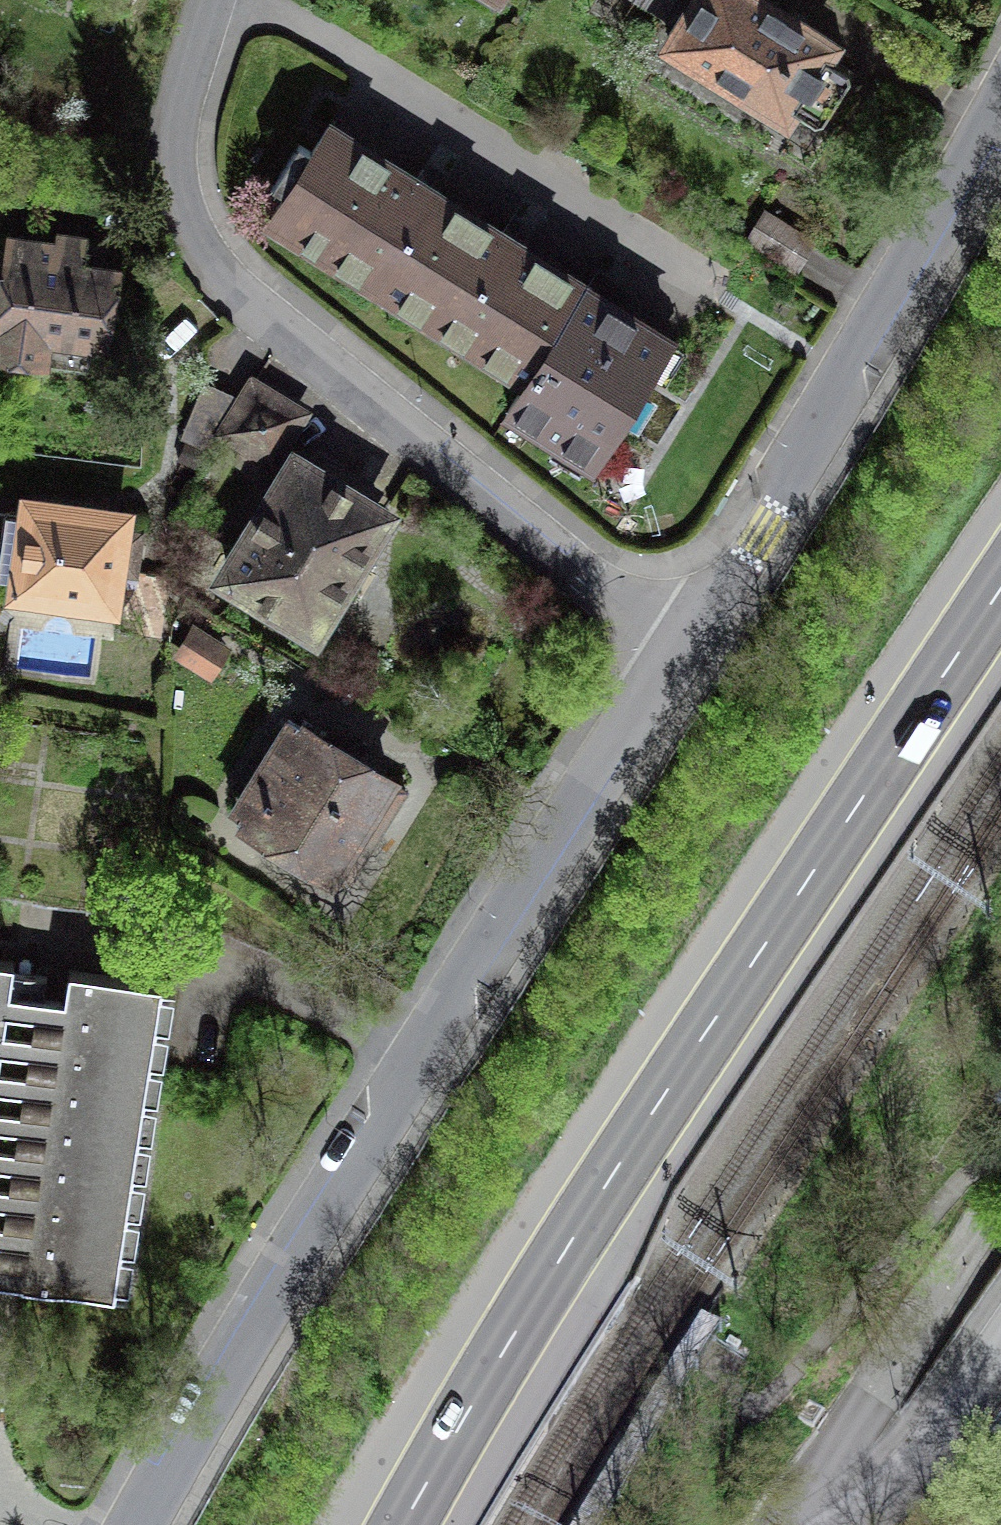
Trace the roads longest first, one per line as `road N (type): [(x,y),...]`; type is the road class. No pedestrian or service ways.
road 1 (primary): [(403,1524),(702,1036),(1000,588)]
road 2 (residential): [(133,1524),(291,1256),(682,644)]
road 3 (residential): [(682,644),(363,401),(209,263),(177,206),(171,151),(178,97),(208,0)]
road 4 (residential): [(682,644),(756,533),(1000,102)]
road 5 (residential): [(1000,1356),(938,1441),(850,1524)]

